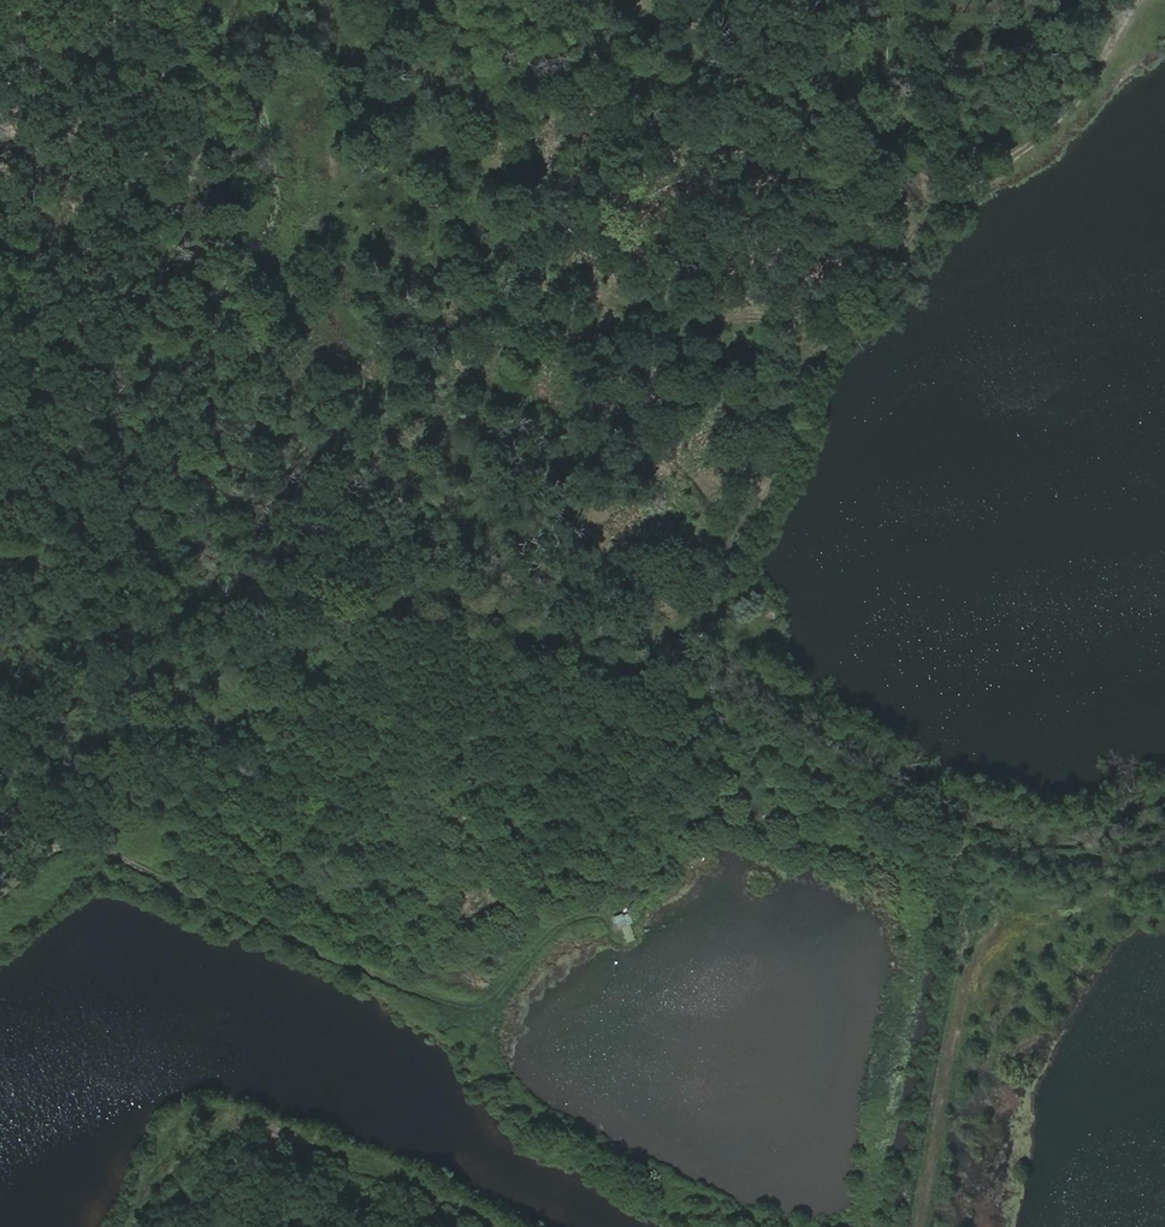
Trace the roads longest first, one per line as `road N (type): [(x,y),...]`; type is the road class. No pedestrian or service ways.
road 1 (track): [(1164,874),(1006,930),(973,980),(932,1226)]

